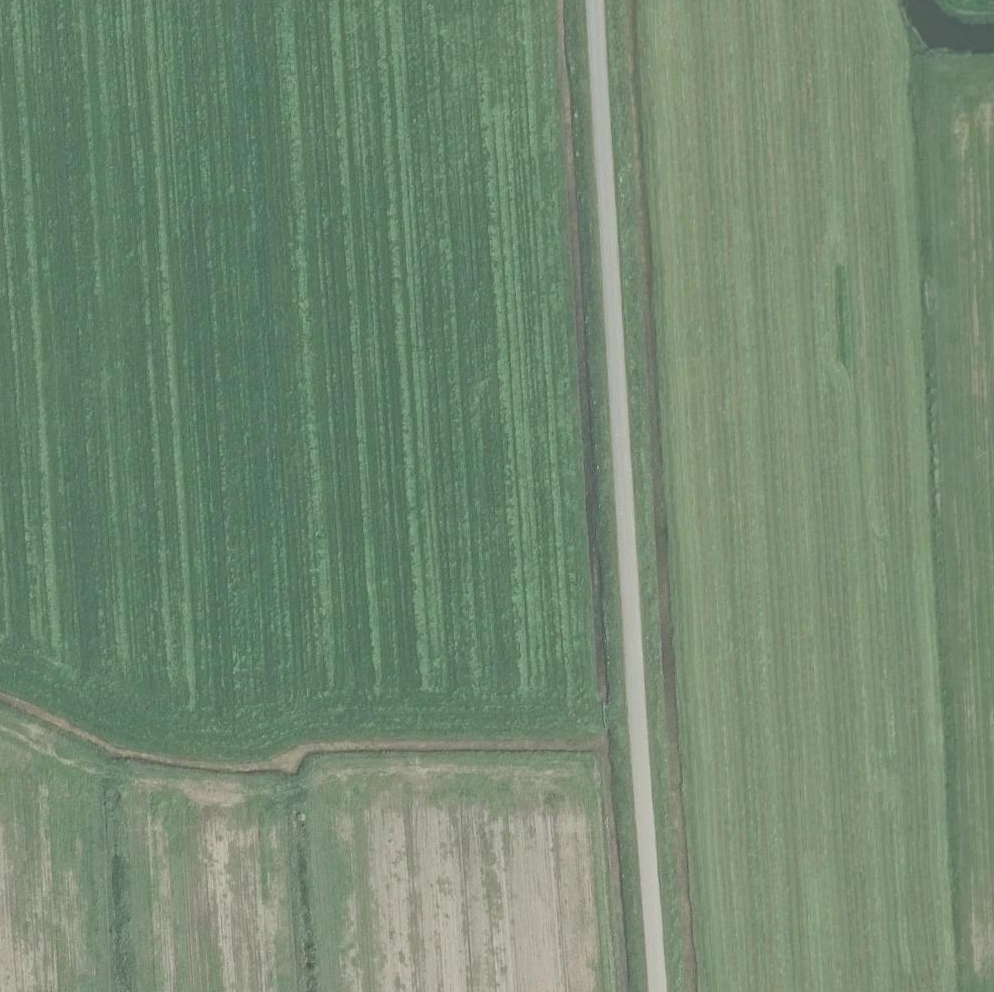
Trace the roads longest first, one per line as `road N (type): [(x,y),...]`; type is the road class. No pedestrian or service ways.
road 1 (unclassified): [(659,991),(598,0)]

